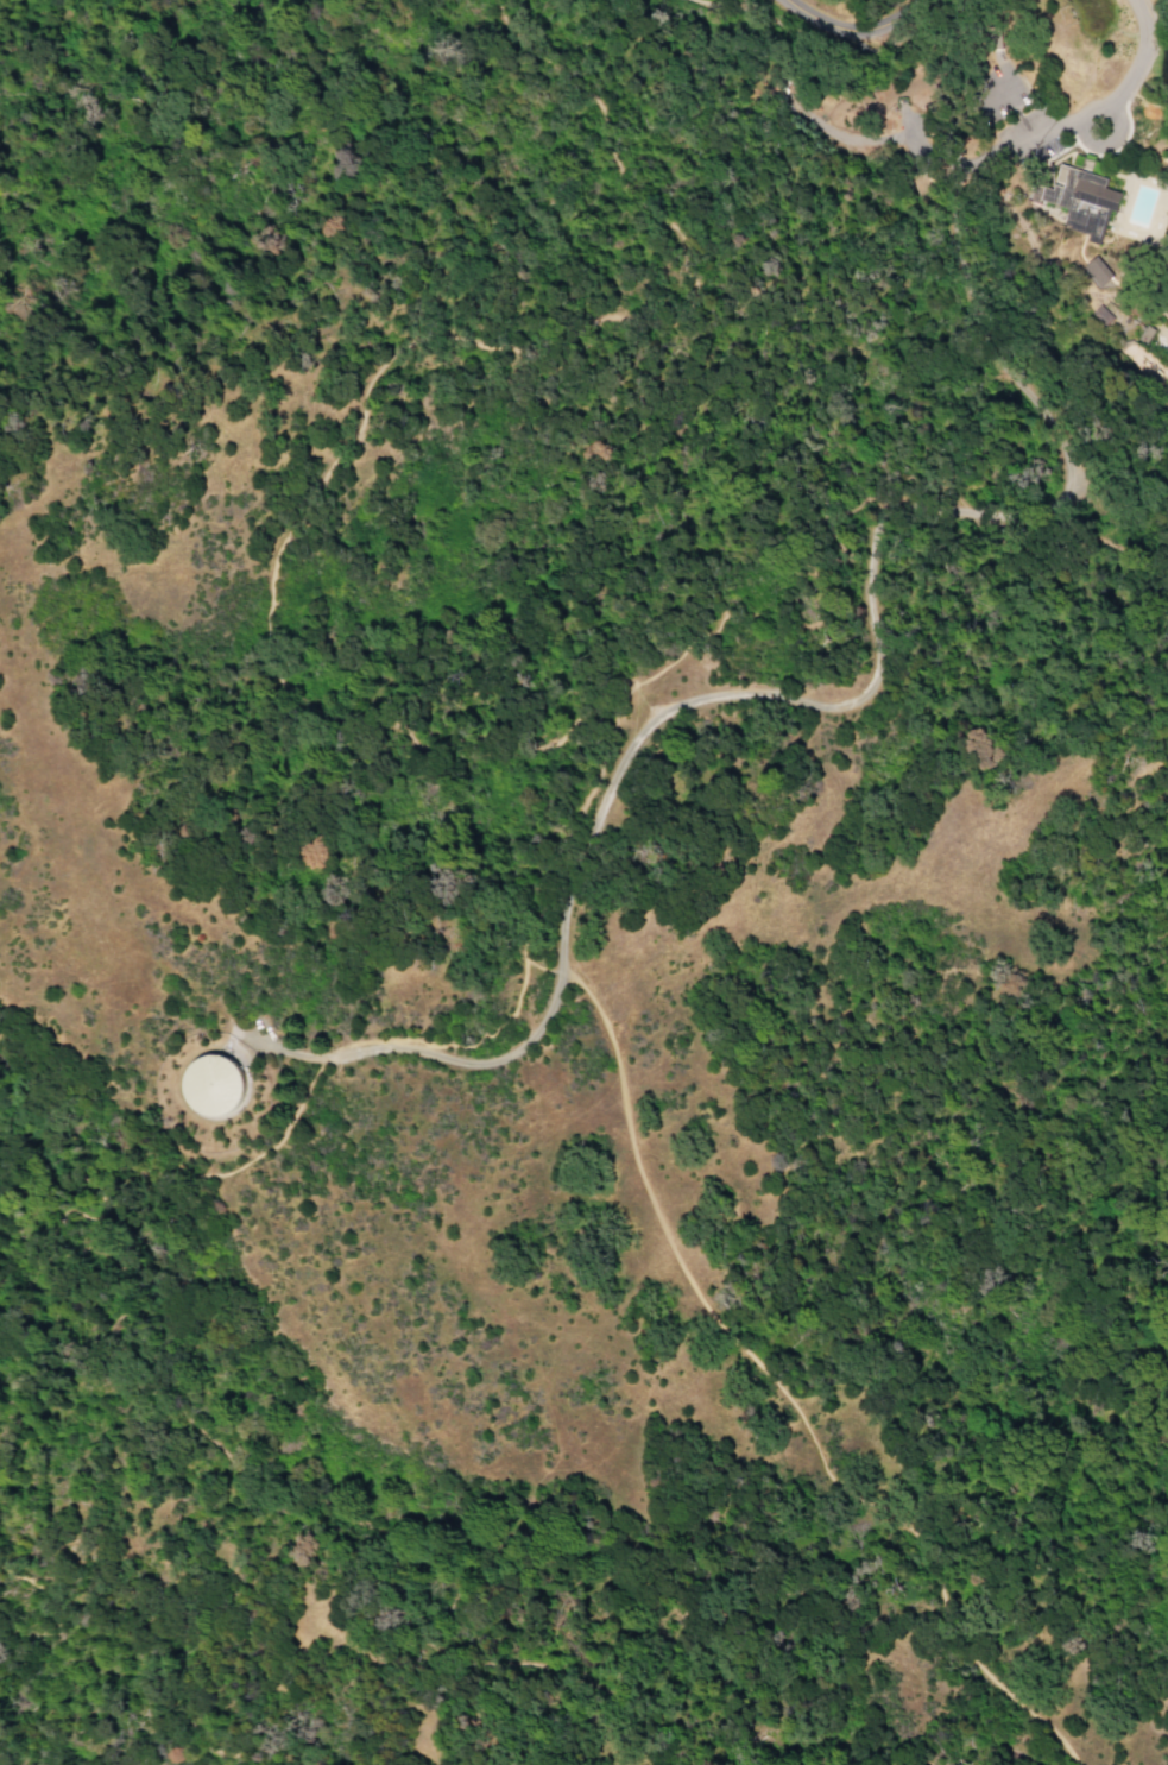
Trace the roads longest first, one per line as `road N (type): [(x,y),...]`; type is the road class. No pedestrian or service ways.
road 1 (tertiary): [(922,0),(910,14),(864,31),(827,26),(783,0)]

